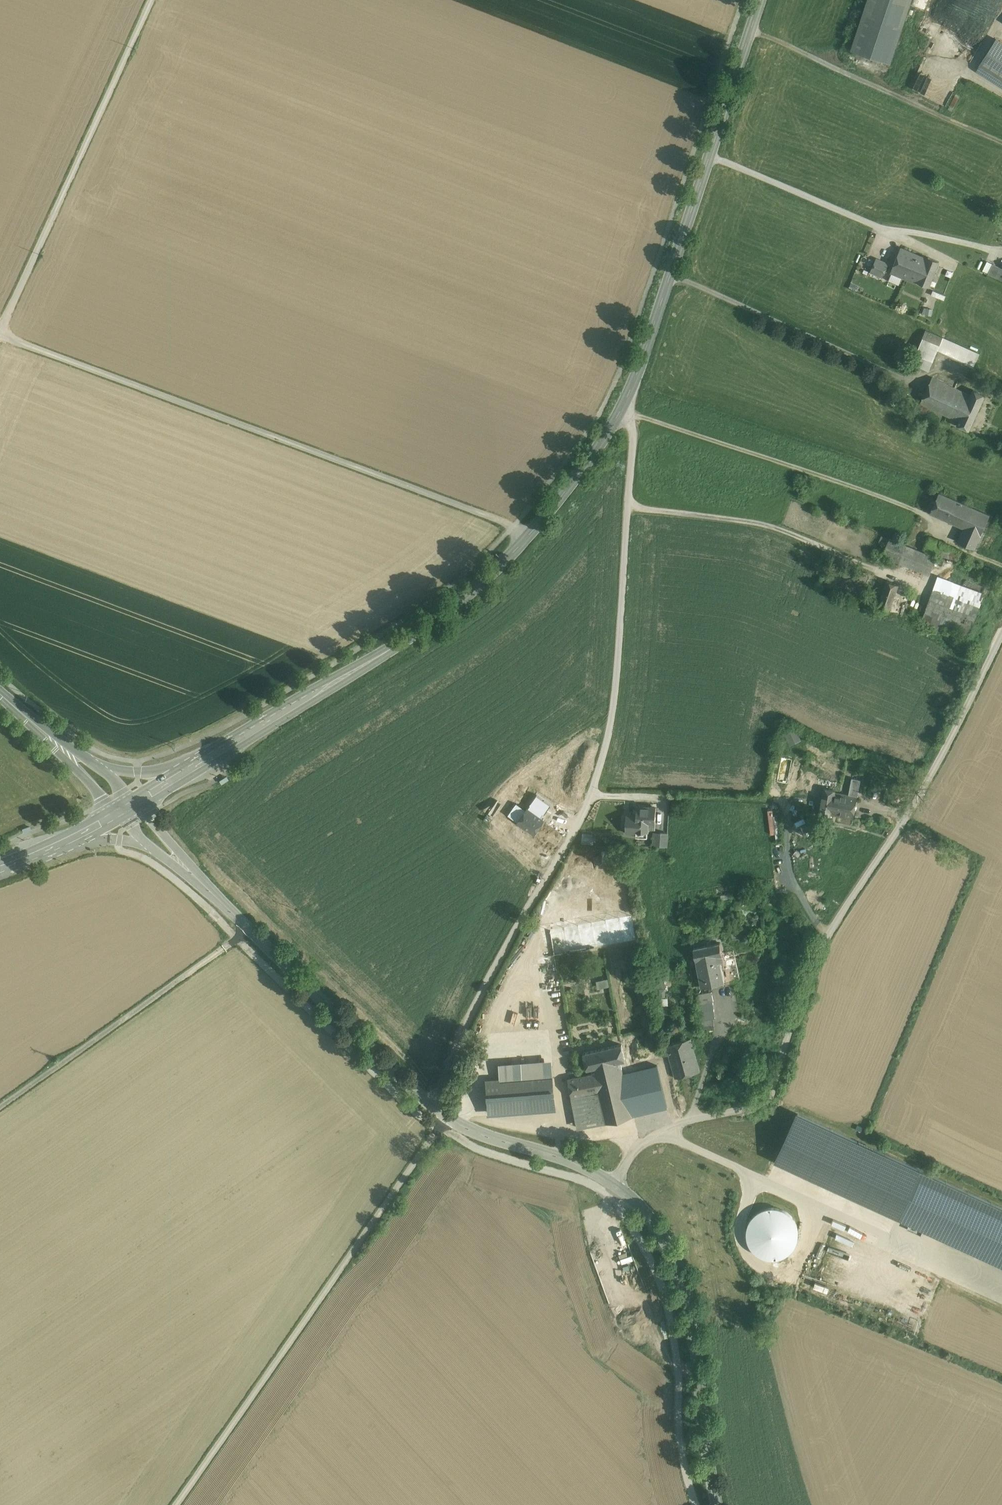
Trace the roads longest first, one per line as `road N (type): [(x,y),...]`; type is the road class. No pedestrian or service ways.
road 1 (unclassified): [(434,1107),(516,930),(597,784),(620,679),(633,454),(623,406)]
road 2 (residential): [(1001,644),(935,775),(808,974),(769,1092),(745,1111),(675,1124),(633,1148),(617,1181)]
road 3 (unclassified): [(0,336),(530,534)]
road 4 (unclassified): [(446,1119),(177,1504)]
road 5 (secondary): [(623,406),(761,0)]
road 6 (secondary): [(197,763),(429,624),(530,534)]
road 7 (residential): [(0,333),(152,0)]
road 8 (tertiary): [(617,1181),(667,1235),(693,1303),(717,1504)]
road 9 (unclassified): [(0,1106),(247,929)]
road 10 (tertiary): [(247,929),(434,1107)]
road 11 (tertiary): [(446,1119),(617,1181)]
road 12 (secondary): [(530,534),(600,448),(623,406)]
road 13 (secondary): [(197,763),(125,772),(67,752)]

